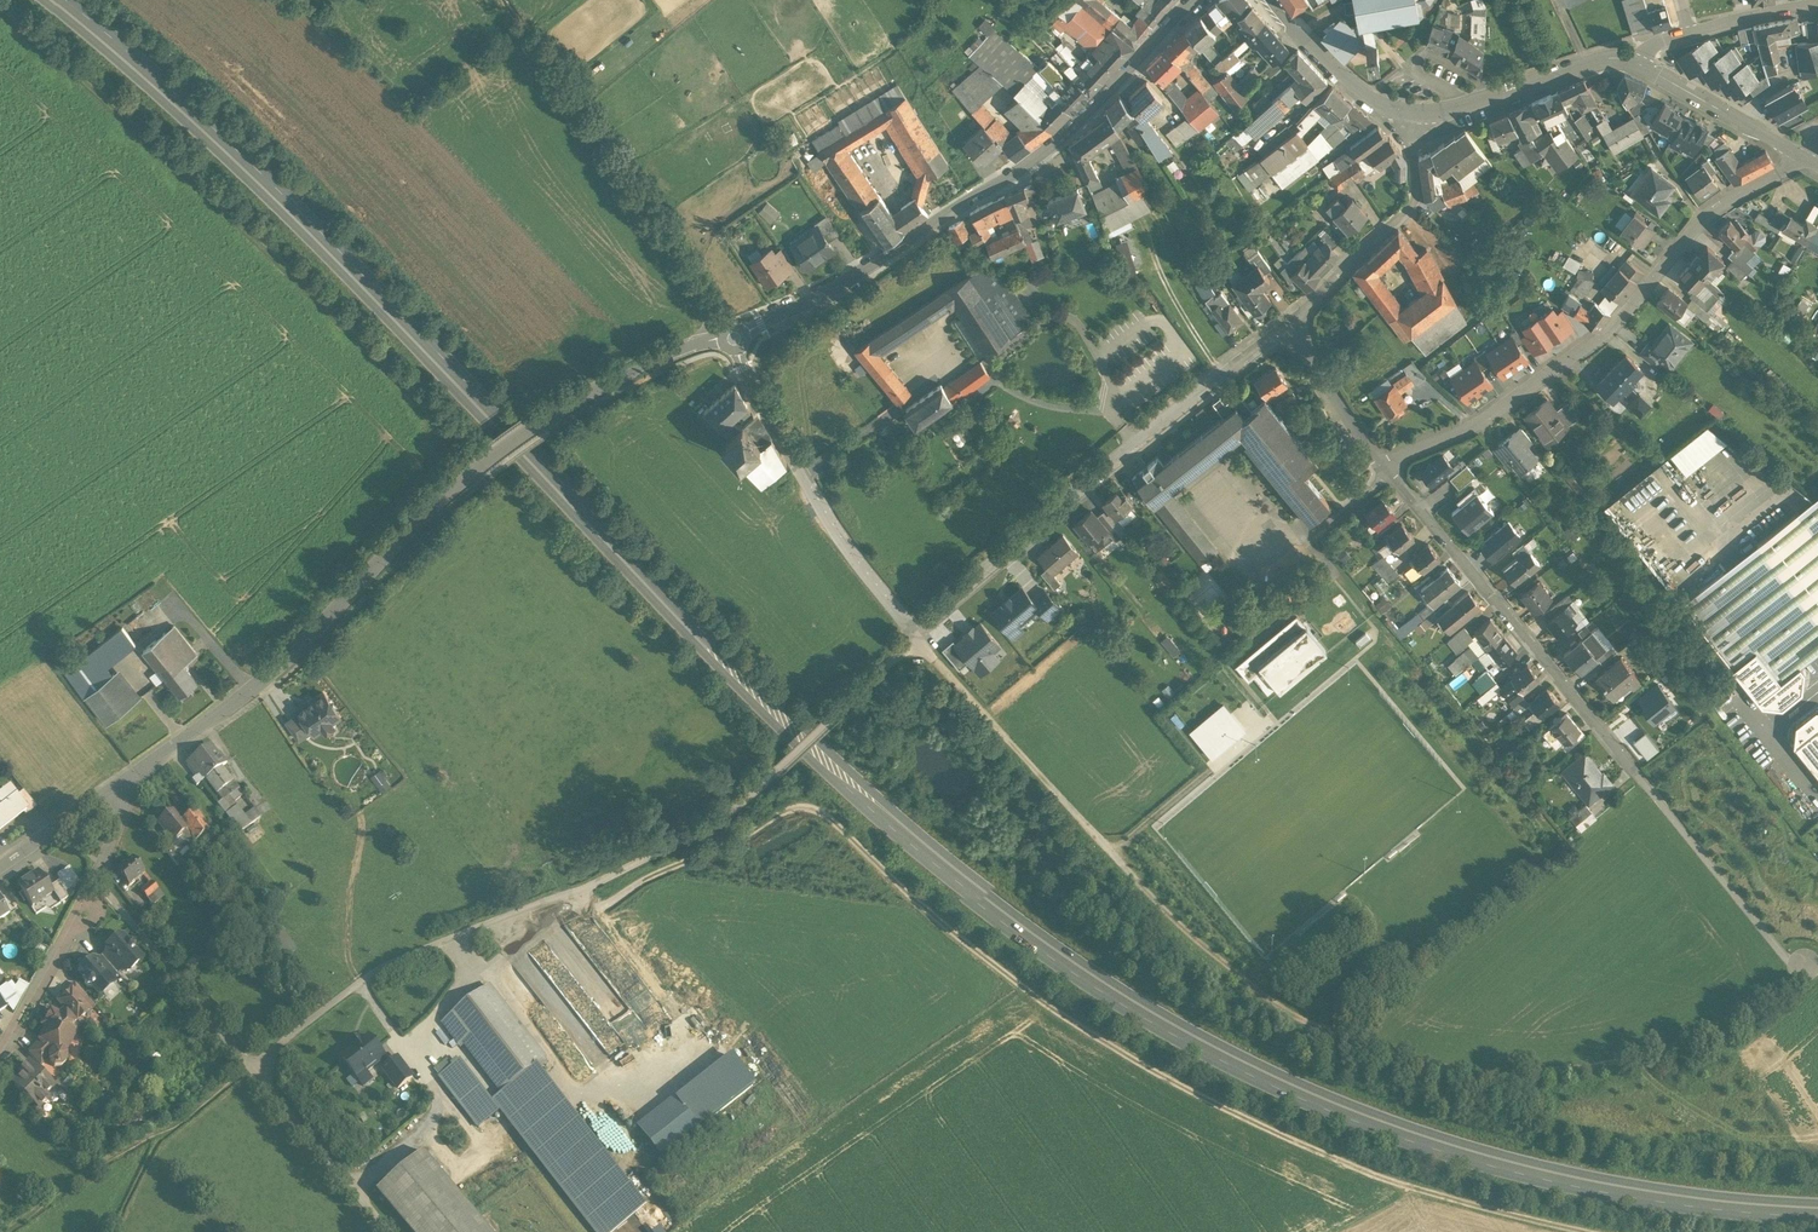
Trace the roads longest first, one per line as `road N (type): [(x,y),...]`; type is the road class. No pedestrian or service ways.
road 1 (primary): [(1817,1211),(1643,1194),(1463,1151),(1319,1099),(1103,992),(943,872),(816,752),(205,125),(58,0)]
road 2 (track): [(1587,1231),(1428,1192),(1283,1138),(1069,1027),(941,928),(811,810),(781,815),(720,851),(644,880),(606,907),(593,910),(579,891)]
road 3 (track): [(916,636),(1179,925),(1260,991),(1330,1032),(1454,1065),(1603,1067),(1646,1058),(1754,1011),(1802,979),(1803,967)]
road 4 (track): [(0,15),(252,242),(450,436),(243,665),(257,682)]
road 5 (track): [(249,1067),(395,961),(579,891),(716,823),(916,636)]
road 6 (residential): [(1388,474),(1791,967),(1817,970)]
road 7 (residential): [(1192,0),(1064,136),(1001,189),(734,340)]
road 8 (residential): [(1804,159),(1702,223),(1626,313),(1544,380),(1408,454),(1388,474)]
road 9 (residential): [(916,636),(1299,323)]
road 10 (residential): [(119,783),(289,655),(475,464)]
road 11 (track): [(717,339),(699,293),(504,0)]
road 12 (residential): [(916,636),(845,551),(734,340)]
road 13 (residential): [(734,340),(702,341),(637,367),(475,464)]
road 14 (residential): [(1299,323),(1407,212),(1413,118)]
road 15 (track): [(98,875),(249,1067)]
road 16 (tertiary): [(1413,118),(1455,111),(1586,64),(1638,63)]
road 17 (track): [(249,1067),(386,1231)]
road 18 (tertiary): [(1267,0),(1337,77),(1389,114),(1413,118)]
road 19 (tertiary): [(1638,63),(1804,159)]
road 20 (residential): [(1299,323),(1388,474)]
road 21 (residential): [(0,1055),(76,912)]
road 22 (residential): [(0,868),(119,783)]
road 23 (residential): [(1689,33),(1817,7)]
road 24 (track): [(1110,850),(1211,768)]

